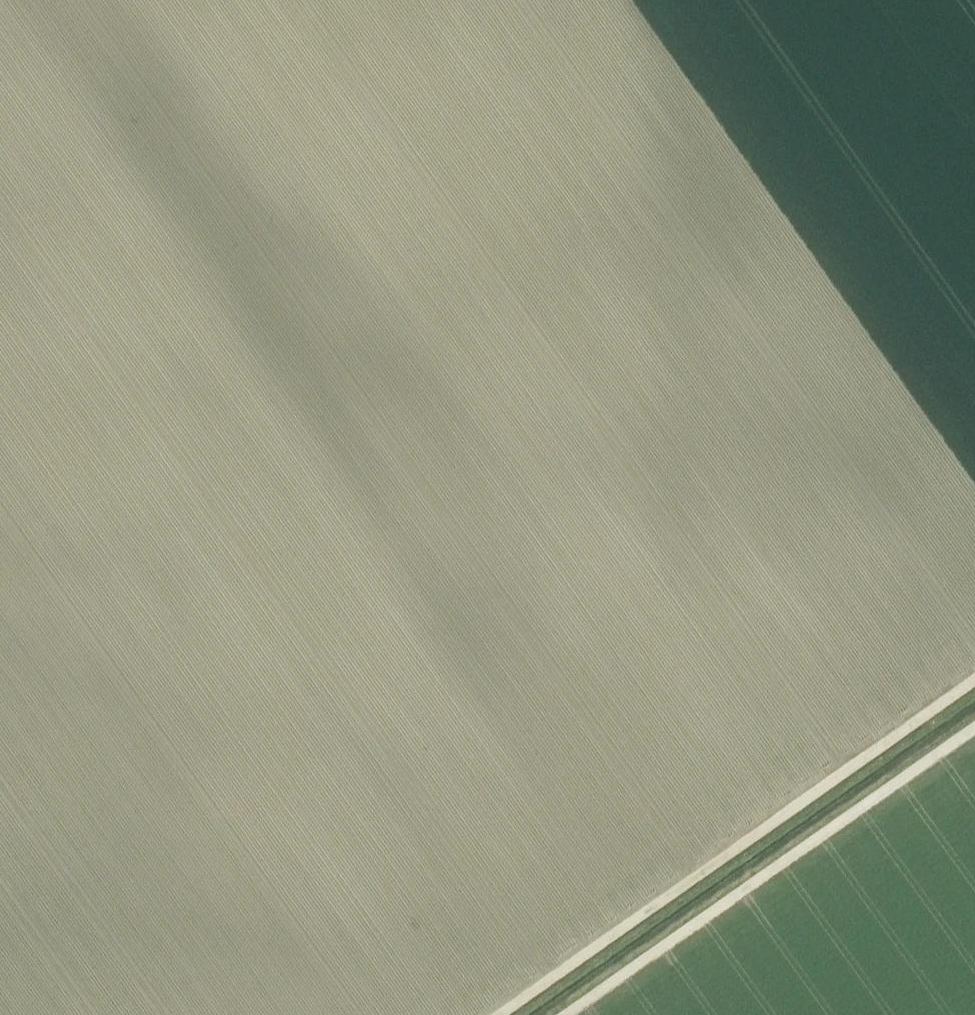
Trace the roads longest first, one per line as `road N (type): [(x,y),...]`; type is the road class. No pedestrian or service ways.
road 1 (track): [(499,1014),(974,680)]
road 2 (track): [(974,726),(565,1014)]

